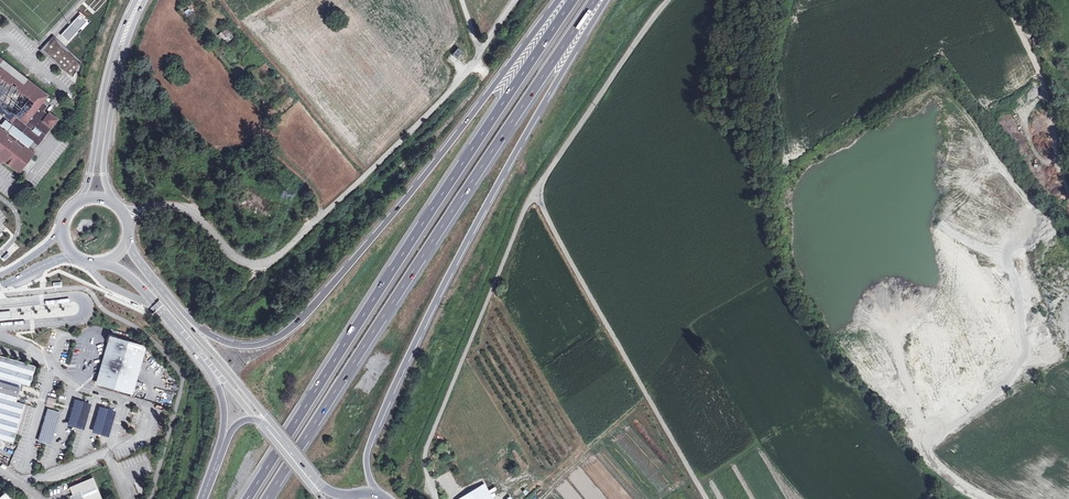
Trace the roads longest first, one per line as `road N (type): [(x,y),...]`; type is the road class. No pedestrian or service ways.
road 1 (motorway): [(267,498),(595,0)]
road 2 (motorway): [(573,0),(247,498)]
road 3 (unclassified): [(706,498),(552,238),(538,192),(668,0)]
road 4 (motorway): [(377,492),(367,452),(403,367),(604,0)]
road 5 (motorway): [(559,0),(408,196),(287,331),(237,345),(180,312)]
road 6 (unclassified): [(150,206),(197,218),(236,259),(272,260),(450,90),(510,0)]
road 7 (track): [(1068,199),(1048,93),(1007,0)]
road 8 (secondary): [(135,0),(108,68),(80,200)]
road 9 (secondary): [(113,201),(104,156),(113,96),(144,0)]
road 10 (secondary): [(103,262),(131,276),(207,361)]
road 11 (unclassified): [(124,498),(106,453),(16,483)]
road 12 (secondary): [(267,418),(180,312)]

